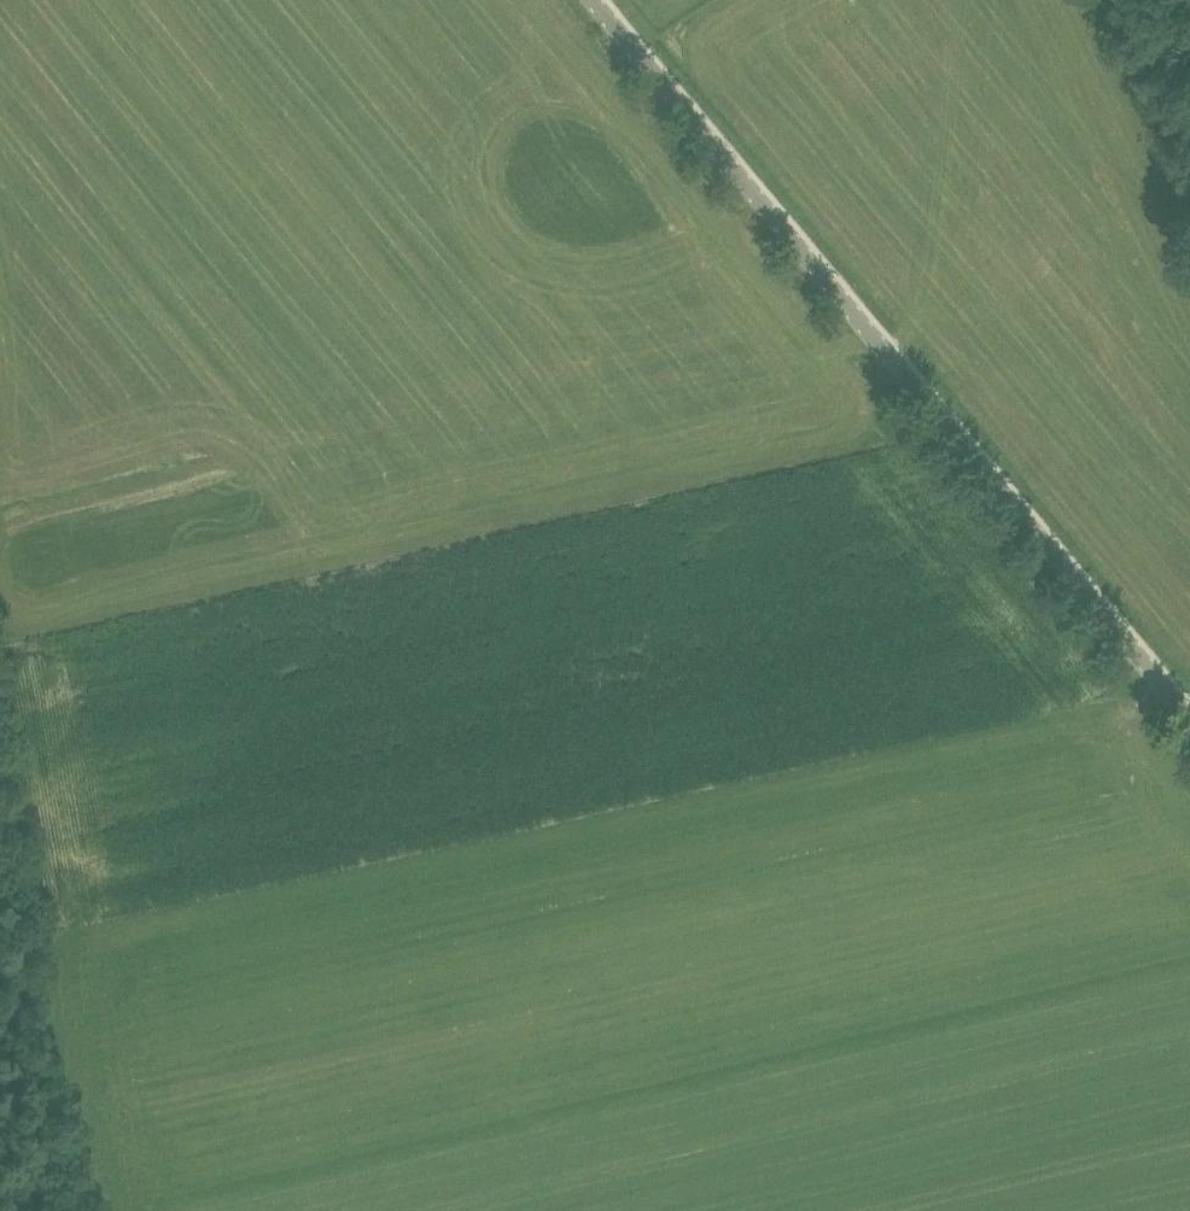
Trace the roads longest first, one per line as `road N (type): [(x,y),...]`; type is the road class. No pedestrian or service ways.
road 1 (unclassified): [(1189,723),(592,0)]

